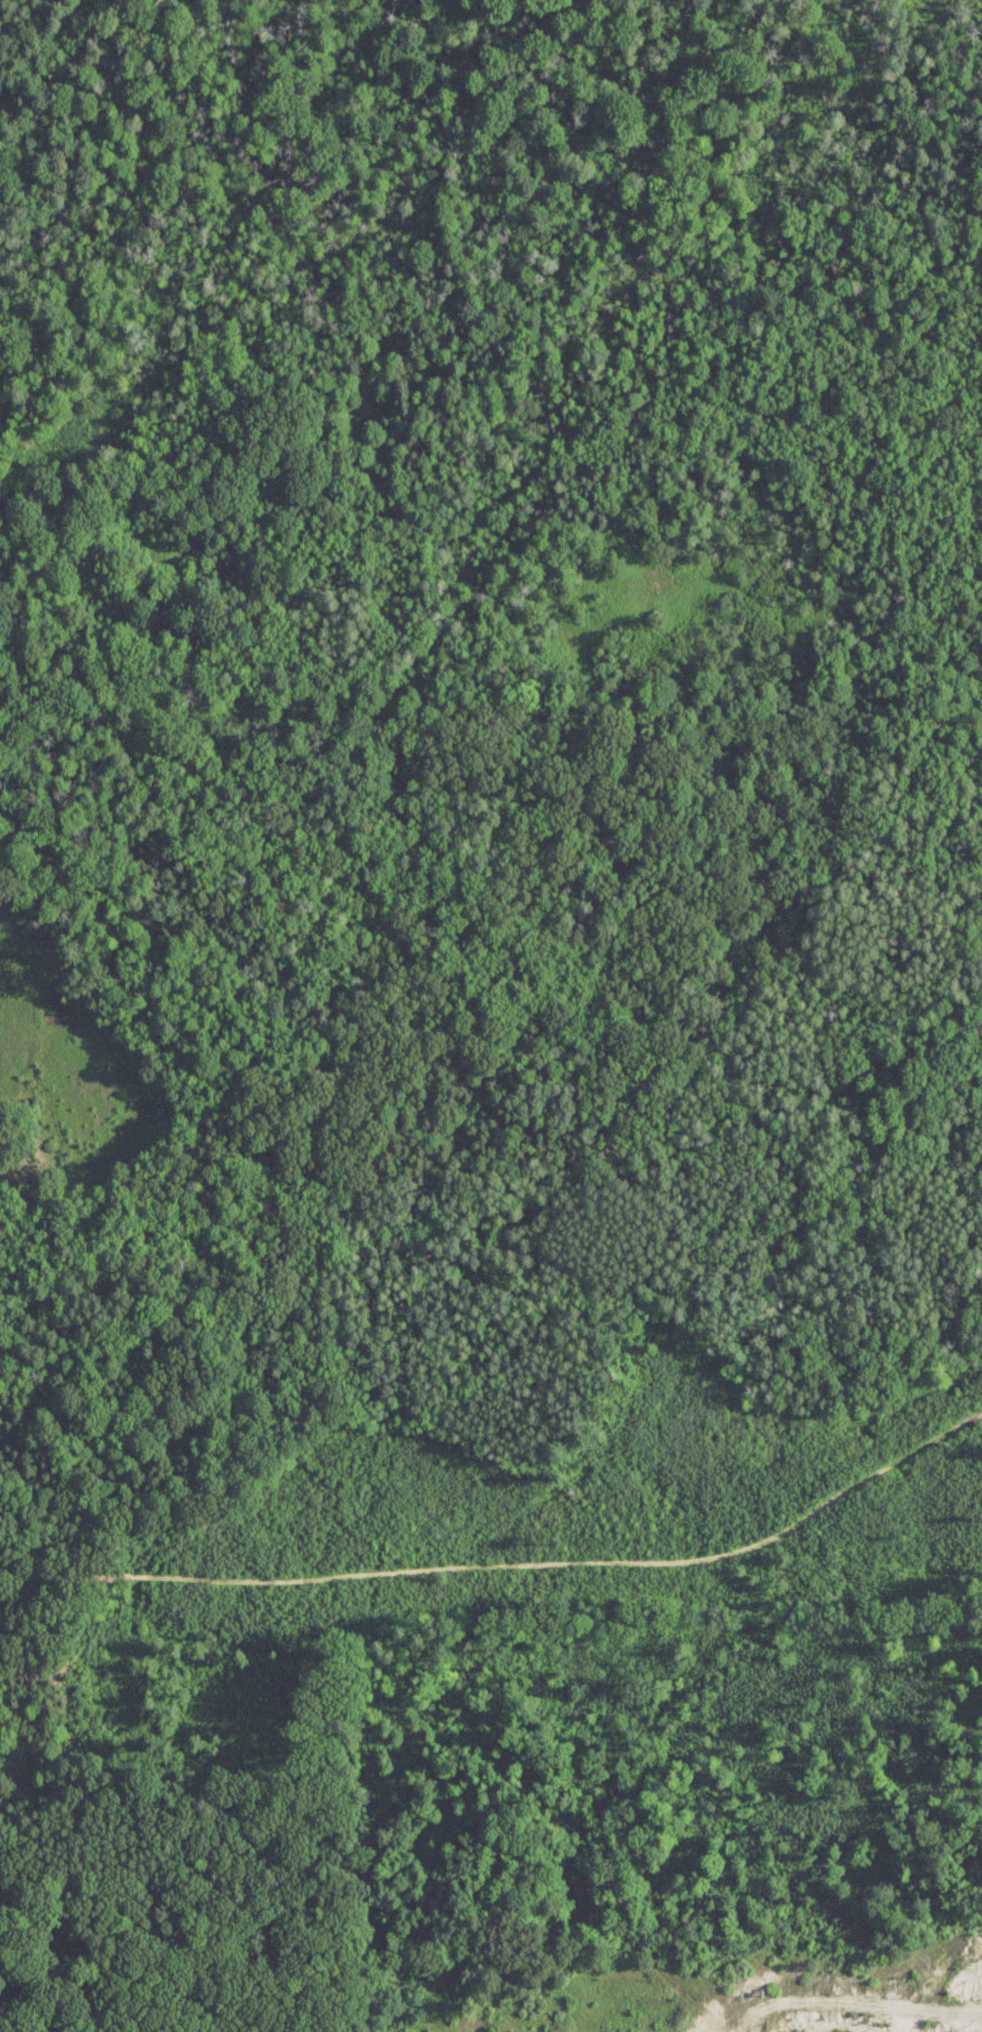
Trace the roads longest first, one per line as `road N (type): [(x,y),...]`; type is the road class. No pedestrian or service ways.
road 1 (track): [(0,1598),(145,1602),(212,1616),(489,1569),(639,1564),(743,1545),(821,1503),(981,1440)]

